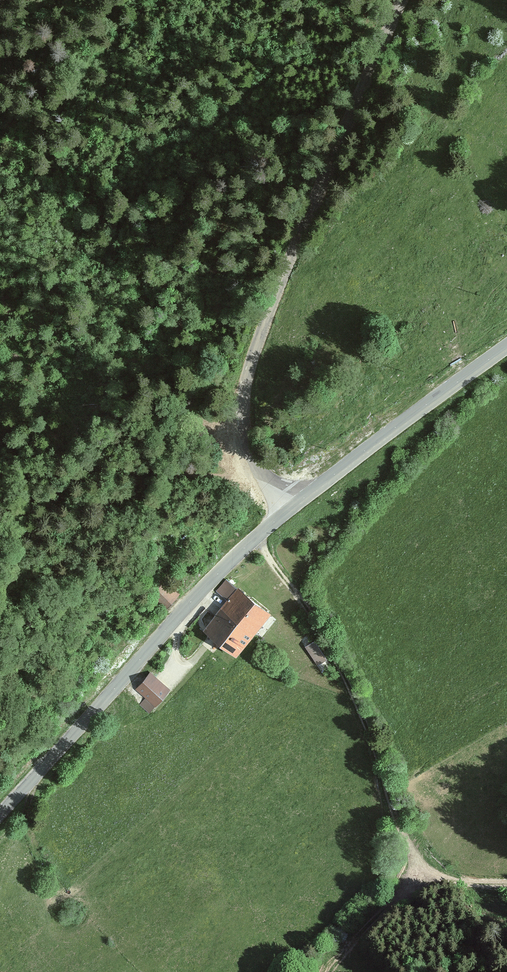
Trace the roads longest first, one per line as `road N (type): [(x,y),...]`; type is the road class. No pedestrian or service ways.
road 1 (unclassified): [(287,511),(254,468),(240,395),(404,0)]
road 2 (track): [(506,883),(465,884),(426,866),(402,834),(361,713),(256,538)]
road 3 (tertiary): [(287,511),(0,813)]
road 4 (tertiary): [(506,345),(287,511)]

